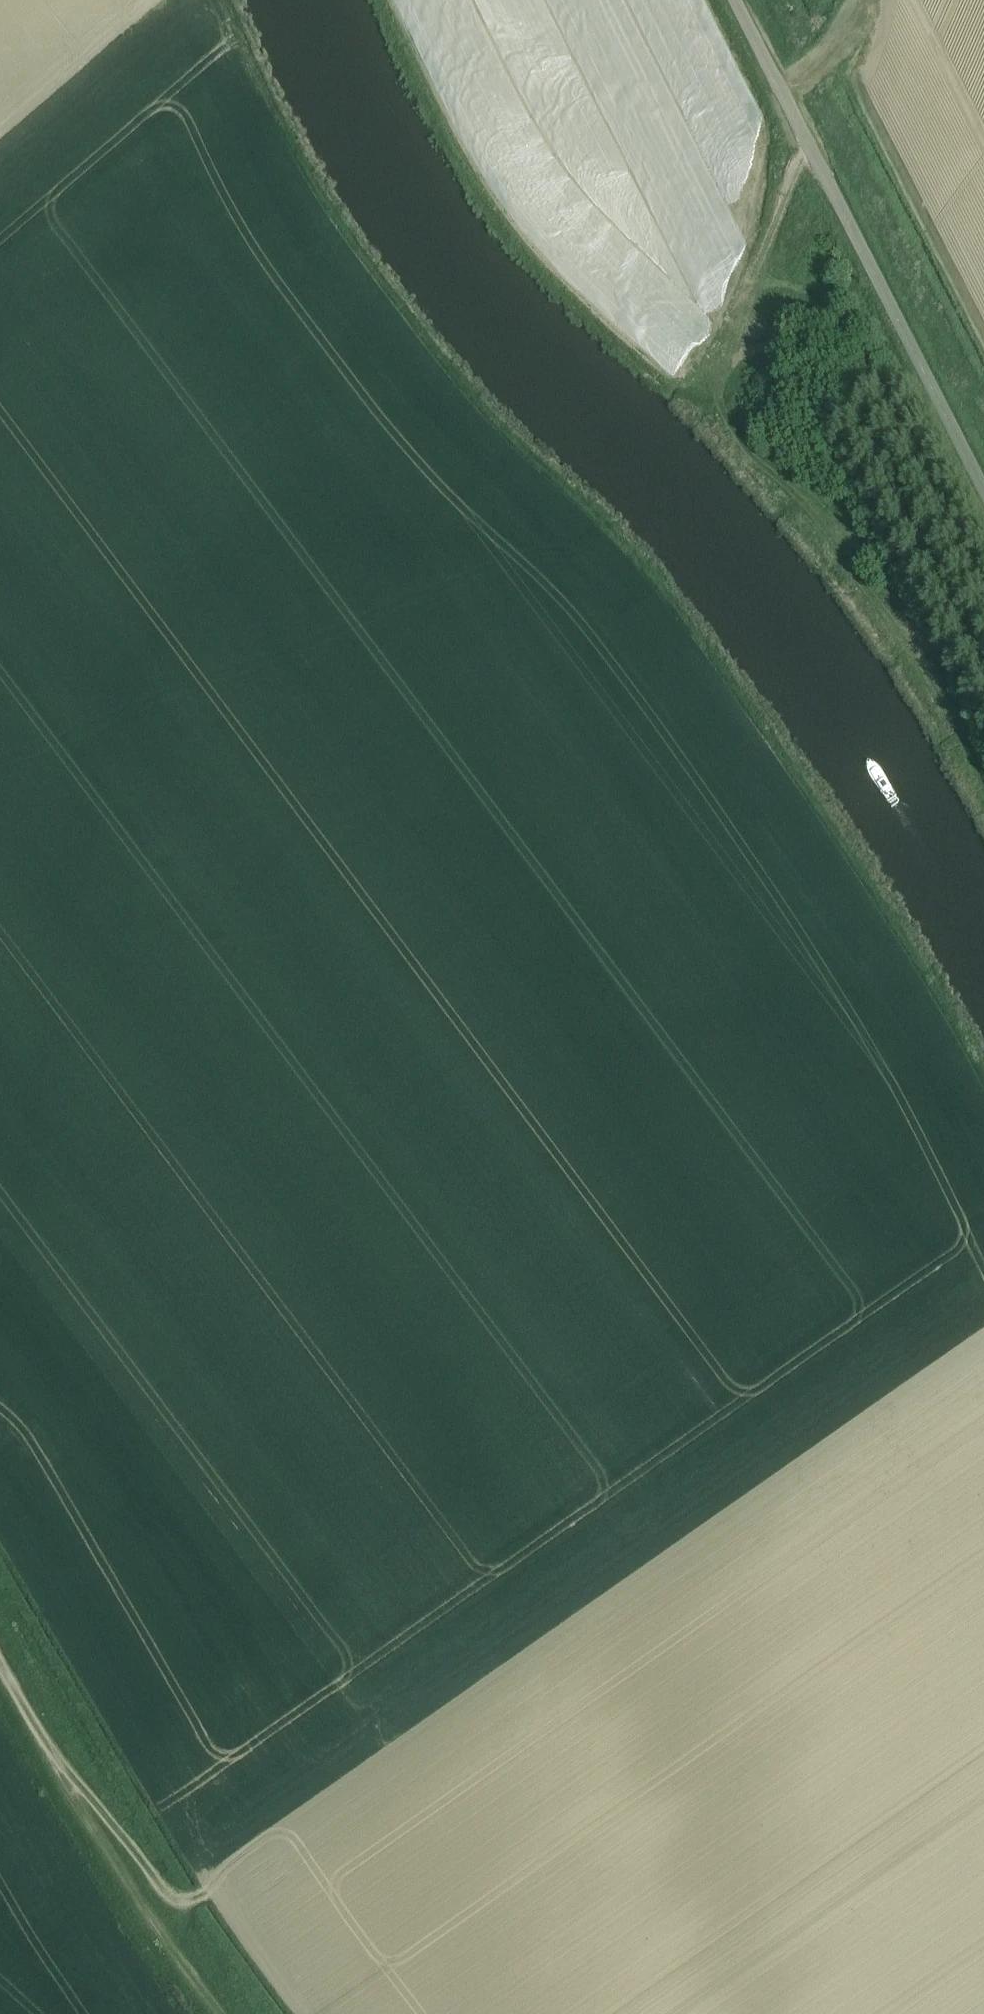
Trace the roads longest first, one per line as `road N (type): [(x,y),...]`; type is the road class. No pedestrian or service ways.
road 1 (track): [(983,784),(928,679),(818,521),(705,400),(810,140)]
road 2 (unclassified): [(983,487),(740,0)]
road 3 (track): [(220,2013),(73,1794),(0,1662)]

